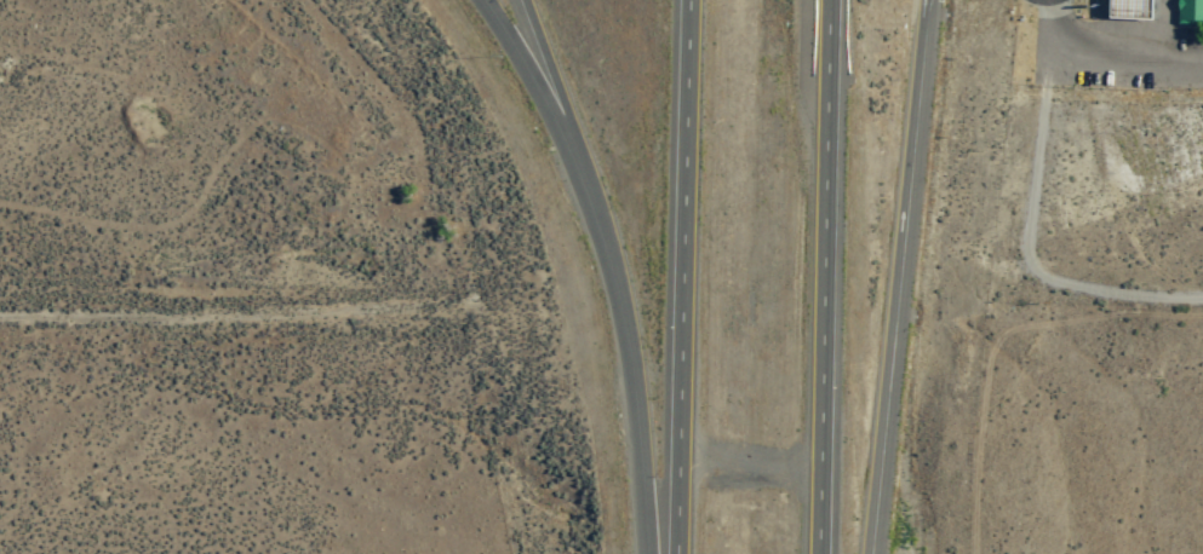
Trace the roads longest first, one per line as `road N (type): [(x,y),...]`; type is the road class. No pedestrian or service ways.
road 1 (trunk): [(867,553),(923,0)]
road 2 (track): [(973,553),(1007,0)]
road 3 (trunk): [(684,0),(673,553)]
road 4 (trunk): [(817,553),(826,0)]
road 5 (residential): [(459,308),(0,315)]
road 6 (trunk): [(586,173),(634,352),(651,553)]
road 7 (trunk): [(489,0),(586,173)]
road 8 (trunk): [(523,0),(586,173)]

